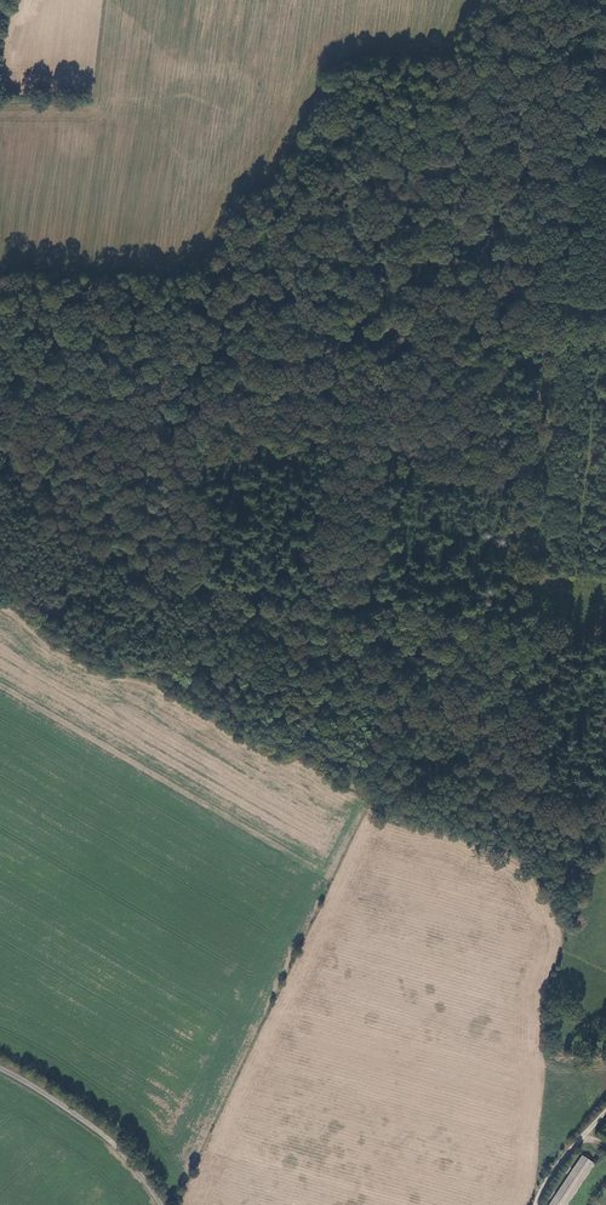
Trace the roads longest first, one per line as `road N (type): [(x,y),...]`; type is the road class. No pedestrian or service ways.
road 1 (track): [(605,634),(450,600),(204,576),(73,532),(0,494)]
road 2 (unclassified): [(162,1204),(111,1140),(0,1068)]

